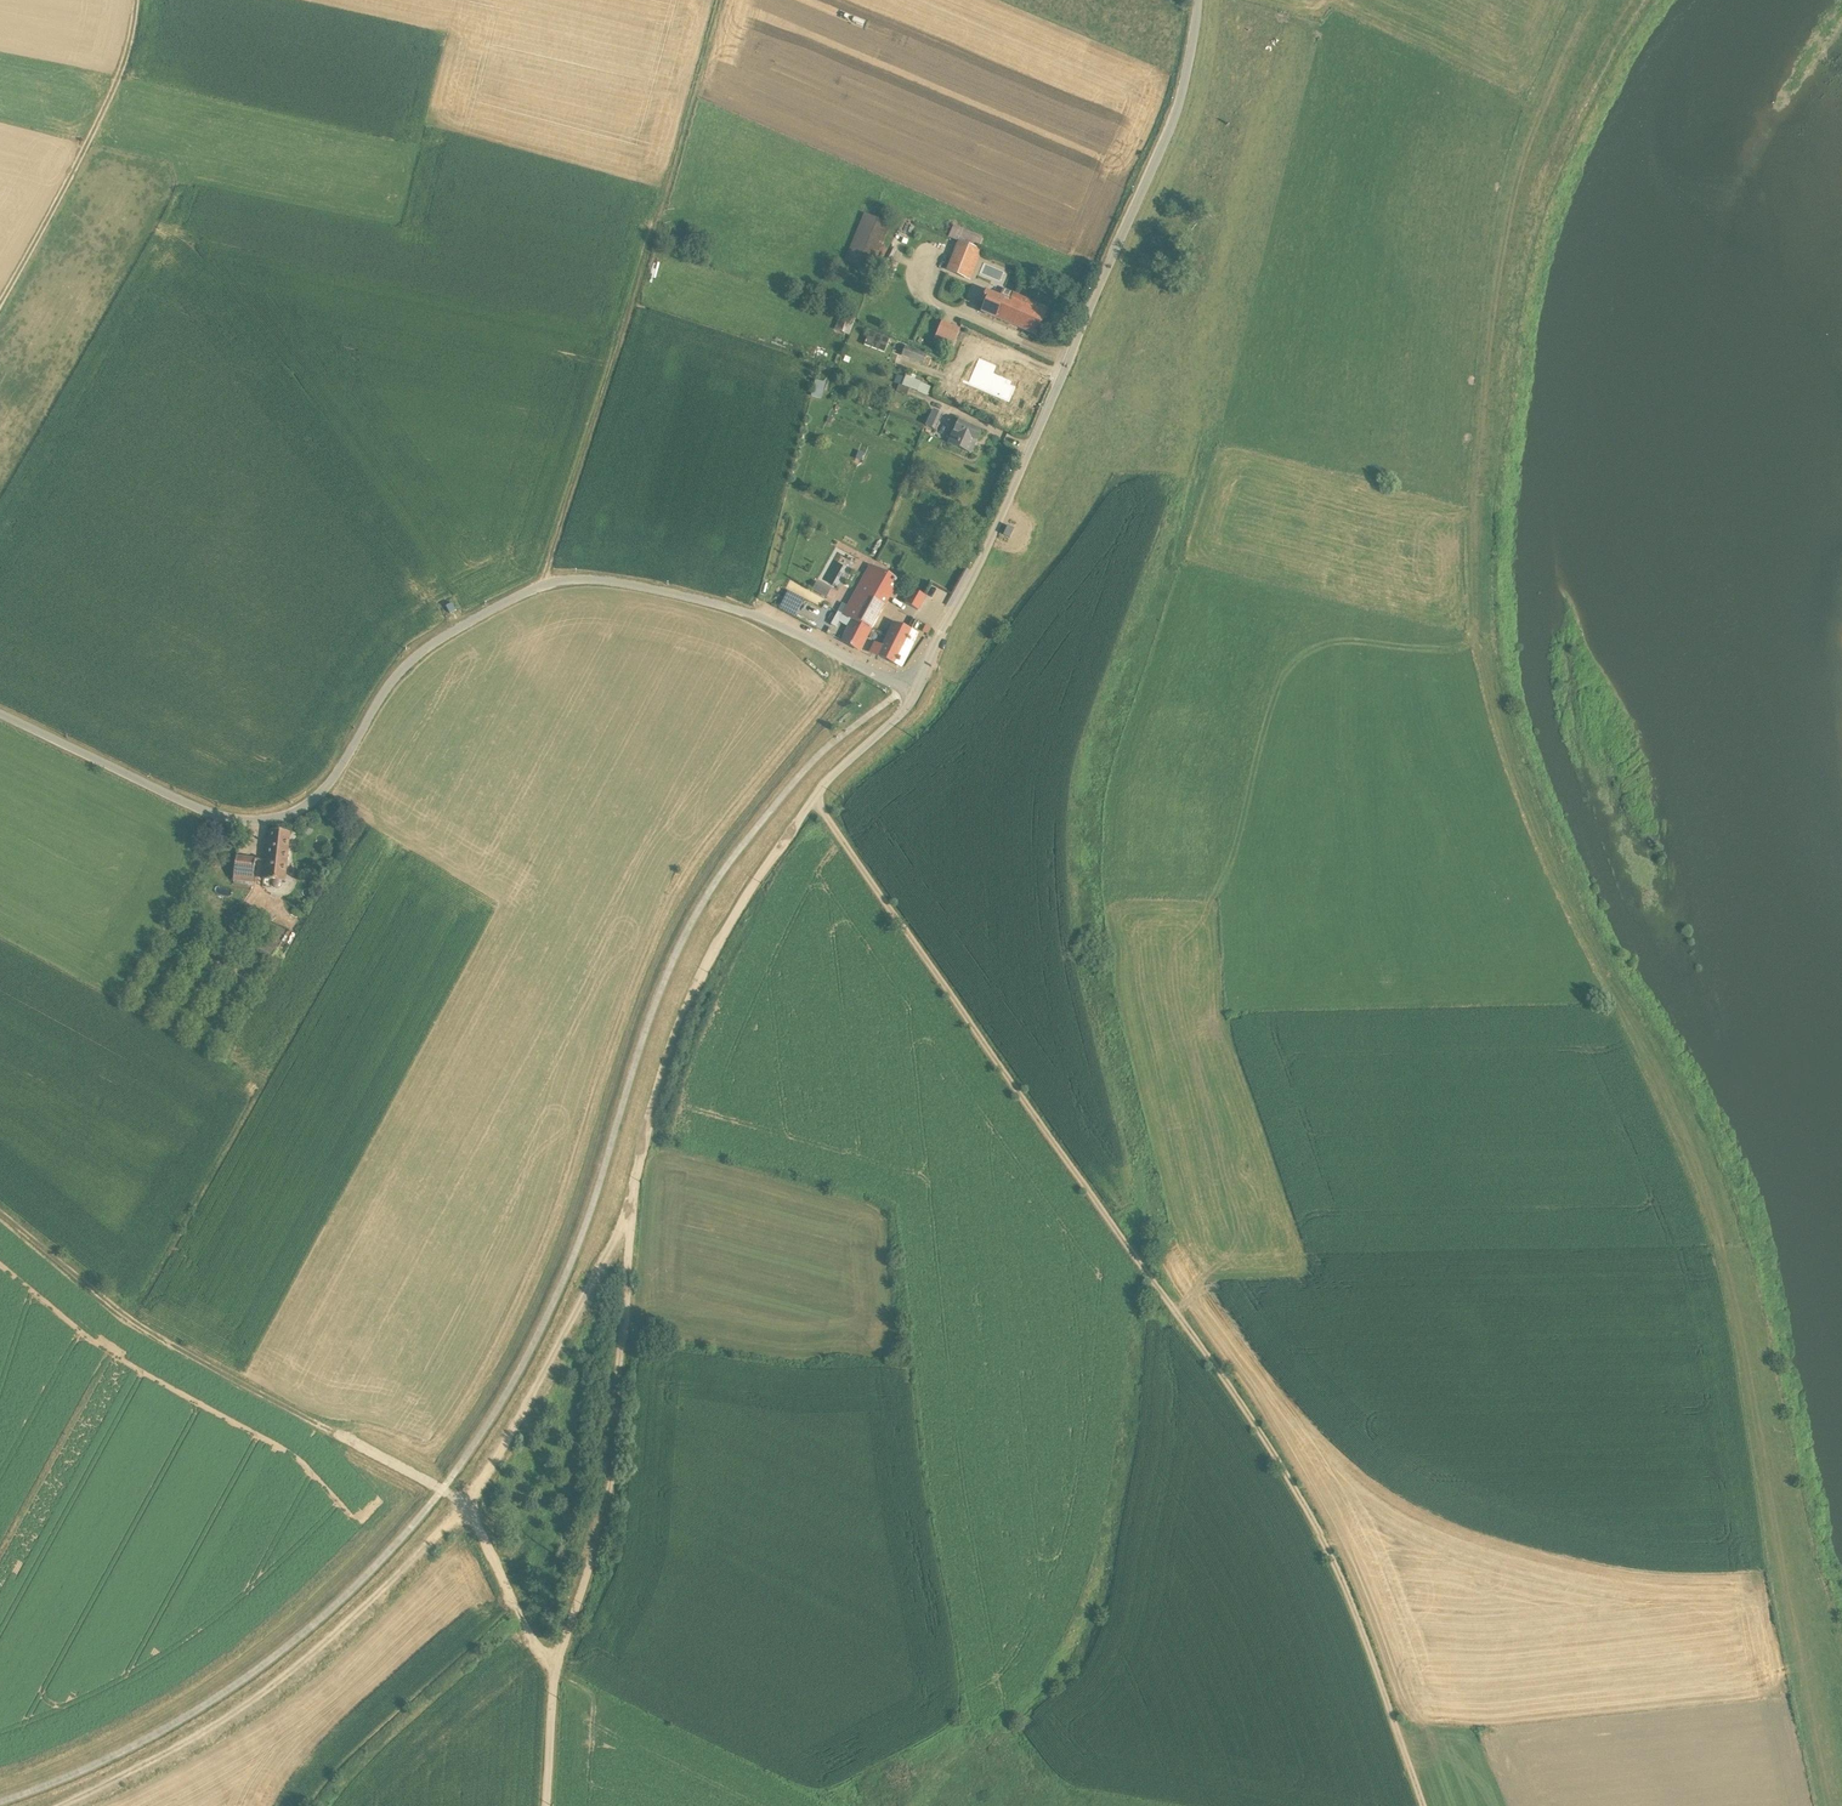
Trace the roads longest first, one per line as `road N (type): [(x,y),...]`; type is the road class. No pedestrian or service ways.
road 1 (track): [(815,803),(1277,1461),(1354,1611),(1423,1805)]
road 2 (unclassified): [(0,718),(206,818),(272,826),(313,807),(332,785),(381,700),(430,649),(517,600),(577,583),(634,589),(753,619),(914,694)]
road 3 (track): [(794,829),(701,981),(642,1150),(603,1515),(556,1657),(547,1805)]
road 4 (track): [(67,1805),(250,1705),(467,1515),(631,1218)]
road 5 (unclassified): [(914,694),(1175,121),(1196,0)]
road 6 (track): [(720,0),(548,589)]
road 7 (track): [(0,1215),(125,1321),(337,1437)]
road 8 (track): [(0,302),(106,111),(136,0)]
road 9 (unclassified): [(914,694),(794,829)]

